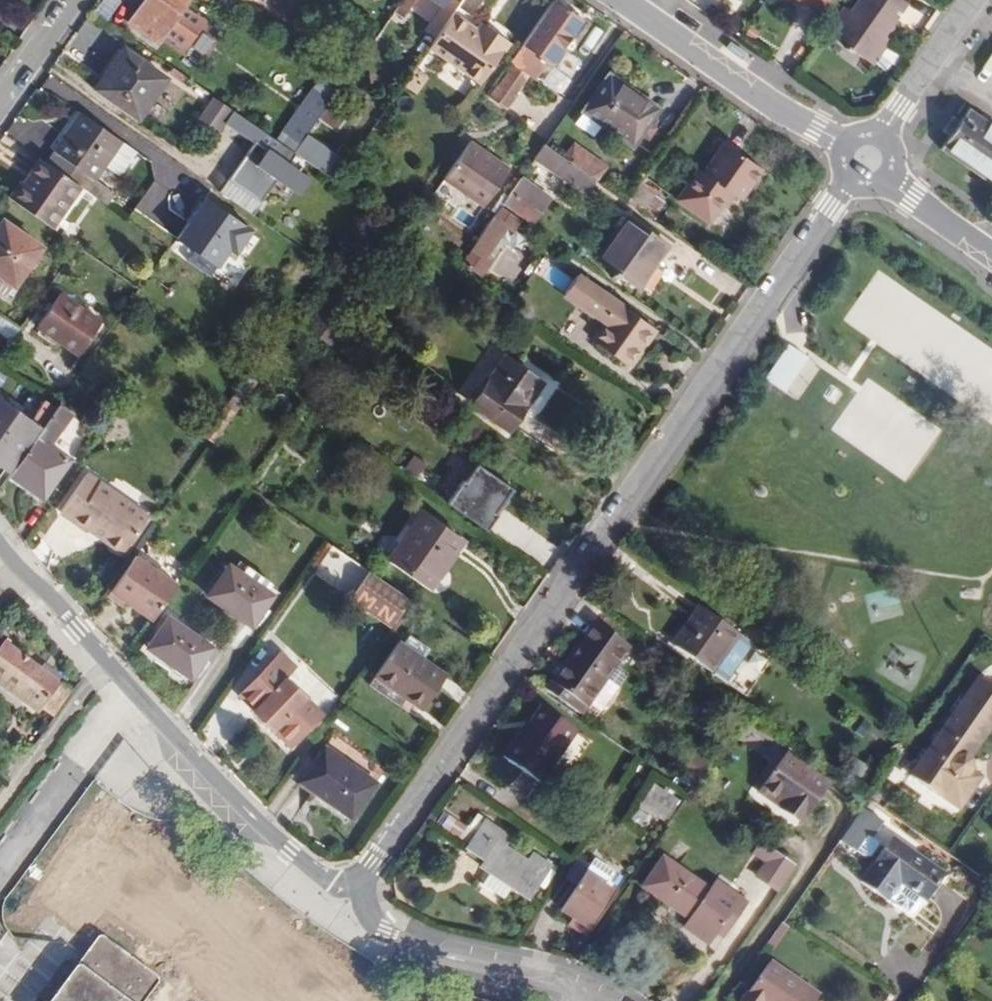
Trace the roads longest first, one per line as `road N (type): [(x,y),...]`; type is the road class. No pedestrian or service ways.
road 1 (residential): [(342,903),(869,158)]
road 2 (residential): [(0,537),(290,852),(331,883),(342,903)]
road 3 (residential): [(621,0),(869,158)]
road 4 (residential): [(599,1000),(433,955),(342,903)]
road 5 (residential): [(869,158),(977,0)]
road 6 (residential): [(869,158),(991,253)]
road 7 (residential): [(74,0),(0,105)]

